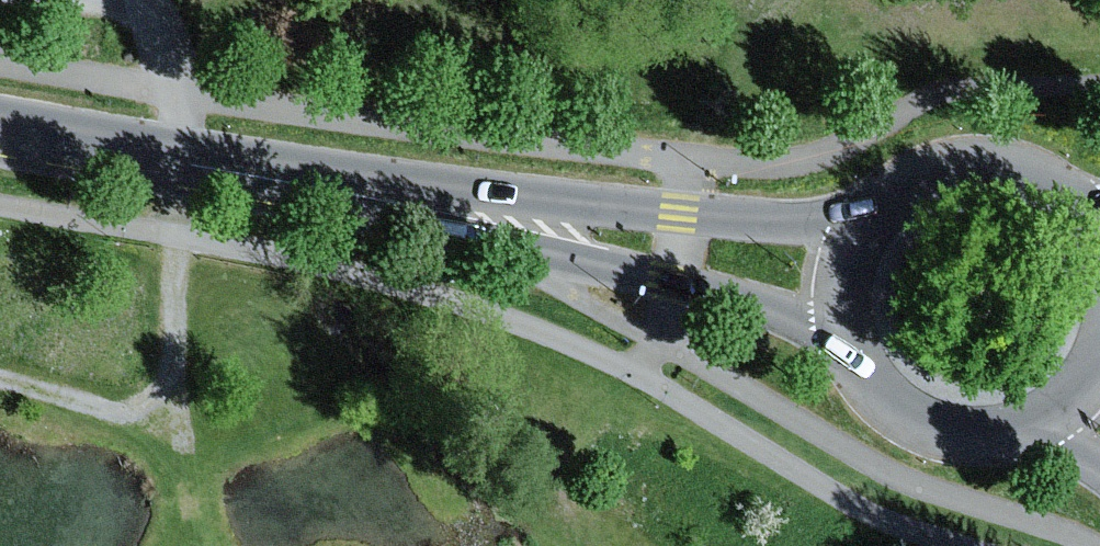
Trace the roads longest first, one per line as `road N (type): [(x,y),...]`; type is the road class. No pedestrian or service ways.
road 1 (primary): [(858,281),(0,127)]
road 2 (track): [(0,378),(94,407),(164,413),(176,235)]
road 3 (primary): [(858,281),(863,353),(904,411),(936,430),(1007,438),(1072,407)]
road 4 (primary): [(1099,245),(1051,195),(984,178),(917,198),(890,220),(858,281)]
road 5 (track): [(142,0),(174,94),(176,235)]

